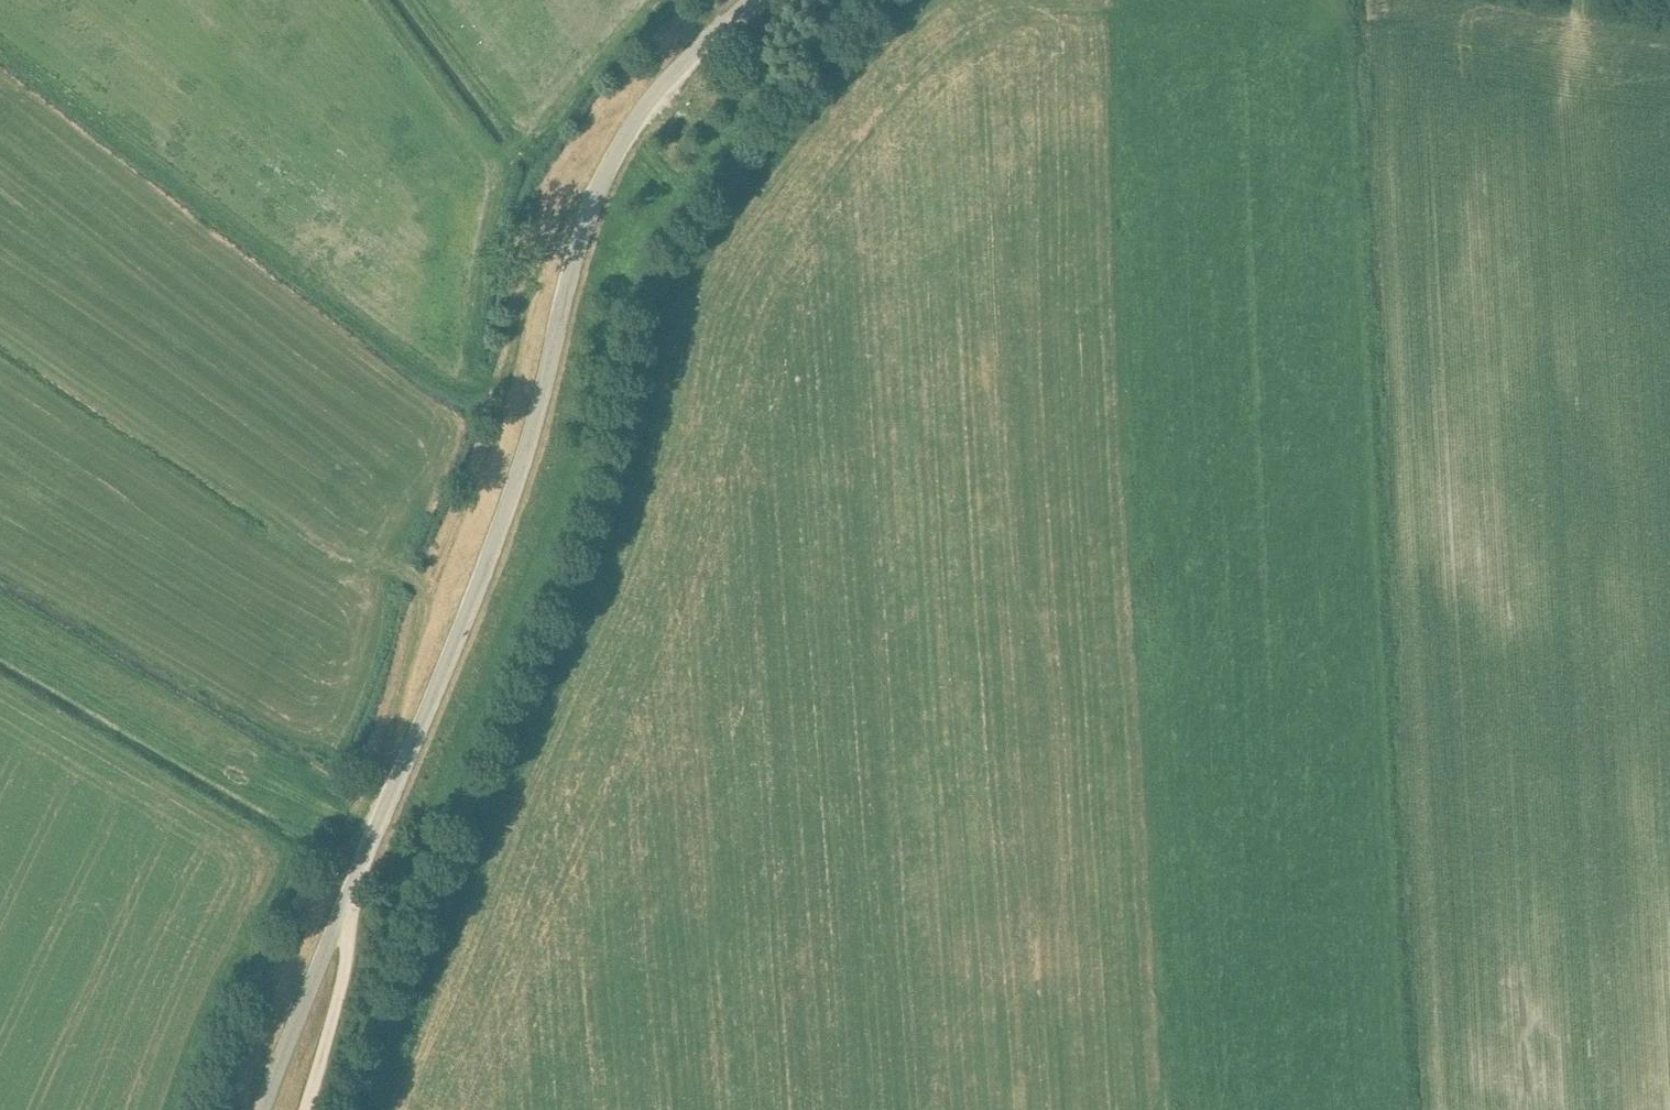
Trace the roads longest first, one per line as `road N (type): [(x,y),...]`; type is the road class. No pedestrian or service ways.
road 1 (unclassified): [(268,1109),(495,561),(599,201),(630,140),(673,82),(756,0)]

